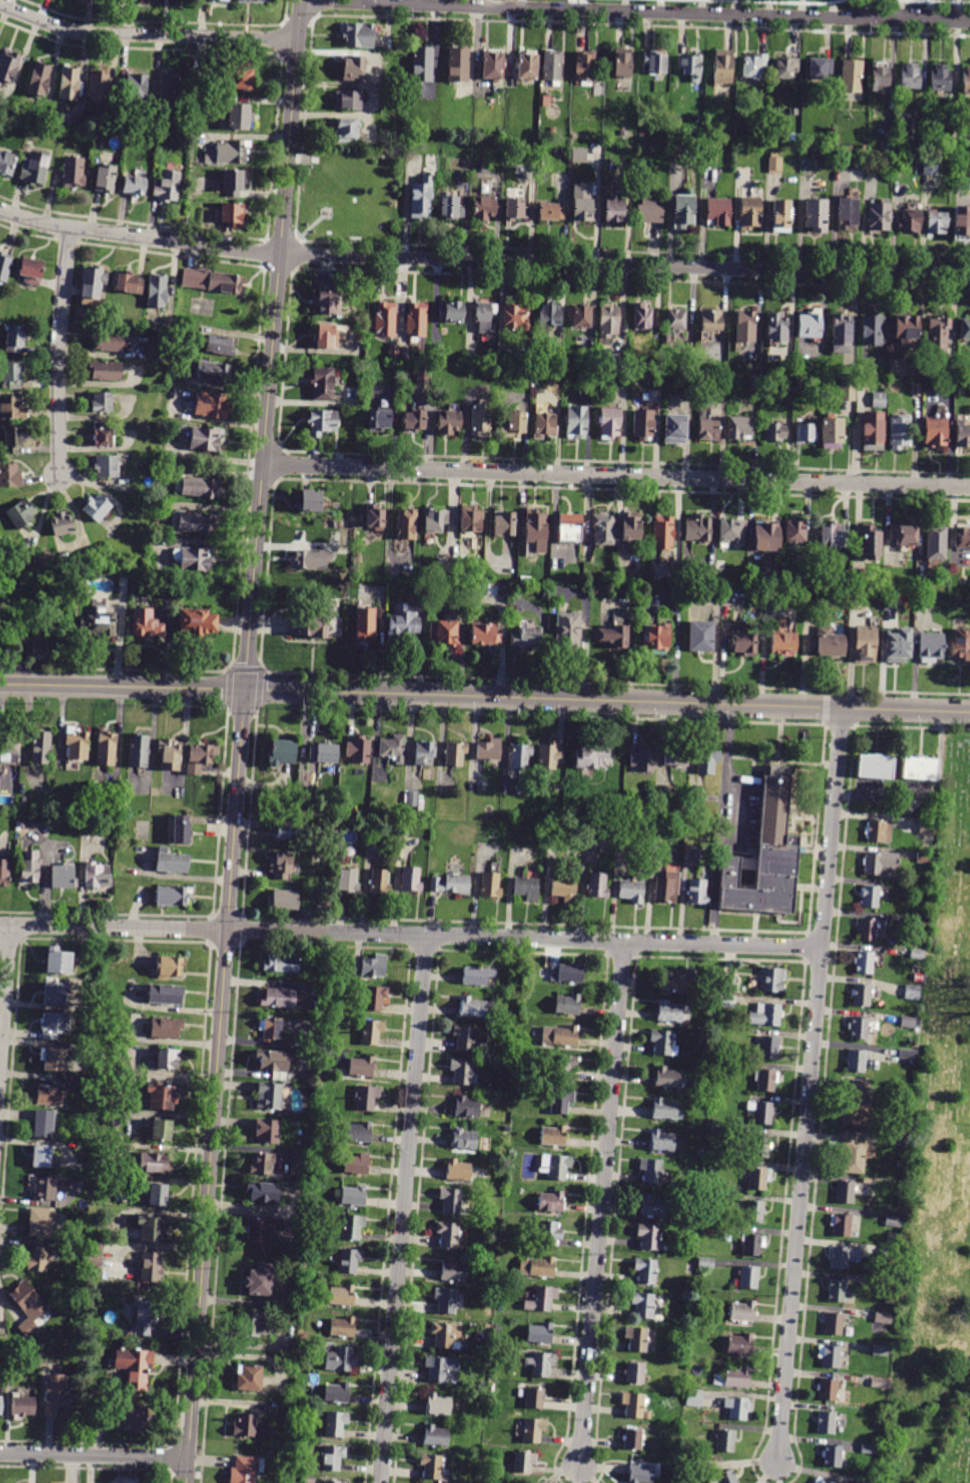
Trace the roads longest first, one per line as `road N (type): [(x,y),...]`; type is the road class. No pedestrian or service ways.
road 1 (residential): [(186,1482),(241,689),(302,0)]
road 2 (residential): [(969,278),(294,256),(69,228),(0,209)]
road 3 (residential): [(821,948),(0,925)]
road 4 (residential): [(780,1464),(842,708)]
road 5 (tertiary): [(969,712),(241,689)]
road 6 (residential): [(969,488),(262,465)]
road 7 (residential): [(969,20),(302,1)]
road 8 (residential): [(380,1482),(426,935)]
road 9 (residential): [(624,942),(581,1464)]
road 10 (residential): [(297,40),(80,33),(0,5)]
road 11 (residential): [(69,228),(57,362),(59,479)]
road 12 (tertiary): [(241,689),(0,684)]
road 13 (residential): [(188,1457),(0,1453)]
road 14 (residential): [(10,925),(0,1066)]

